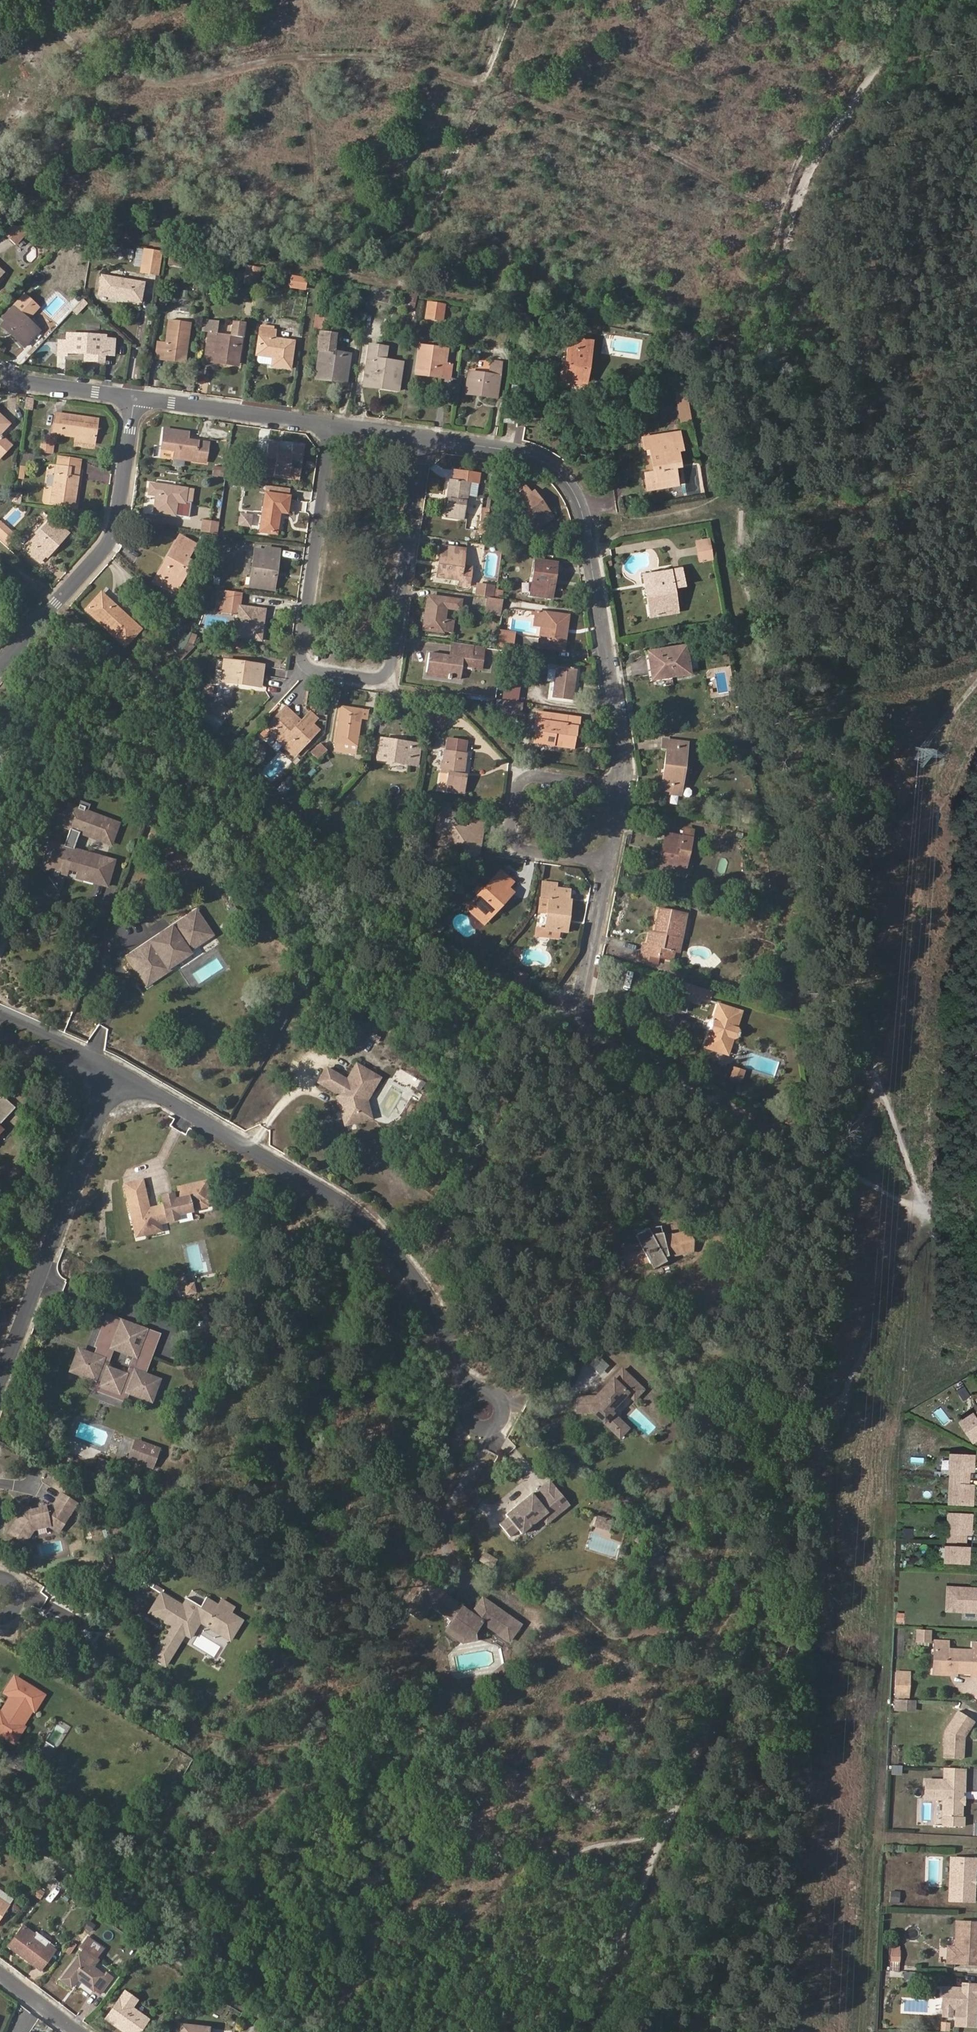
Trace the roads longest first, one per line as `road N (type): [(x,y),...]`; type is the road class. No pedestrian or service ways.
road 1 (residential): [(427,438),(534,455),(556,468),(581,507),(623,774),(606,782),(520,766),(511,847),(608,868)]
road 2 (residential): [(331,425),(297,668),(393,682),(427,438)]
road 3 (residential): [(486,1415),(443,1323),(378,1233),(116,1076)]
road 4 (residential): [(0,1386),(116,1076)]
road 5 (residential): [(132,397),(107,546),(0,665)]
road 6 (residential): [(132,397),(331,425)]
road 7 (residential): [(0,374),(132,397)]
road 8 (residential): [(116,1076),(0,1024)]

